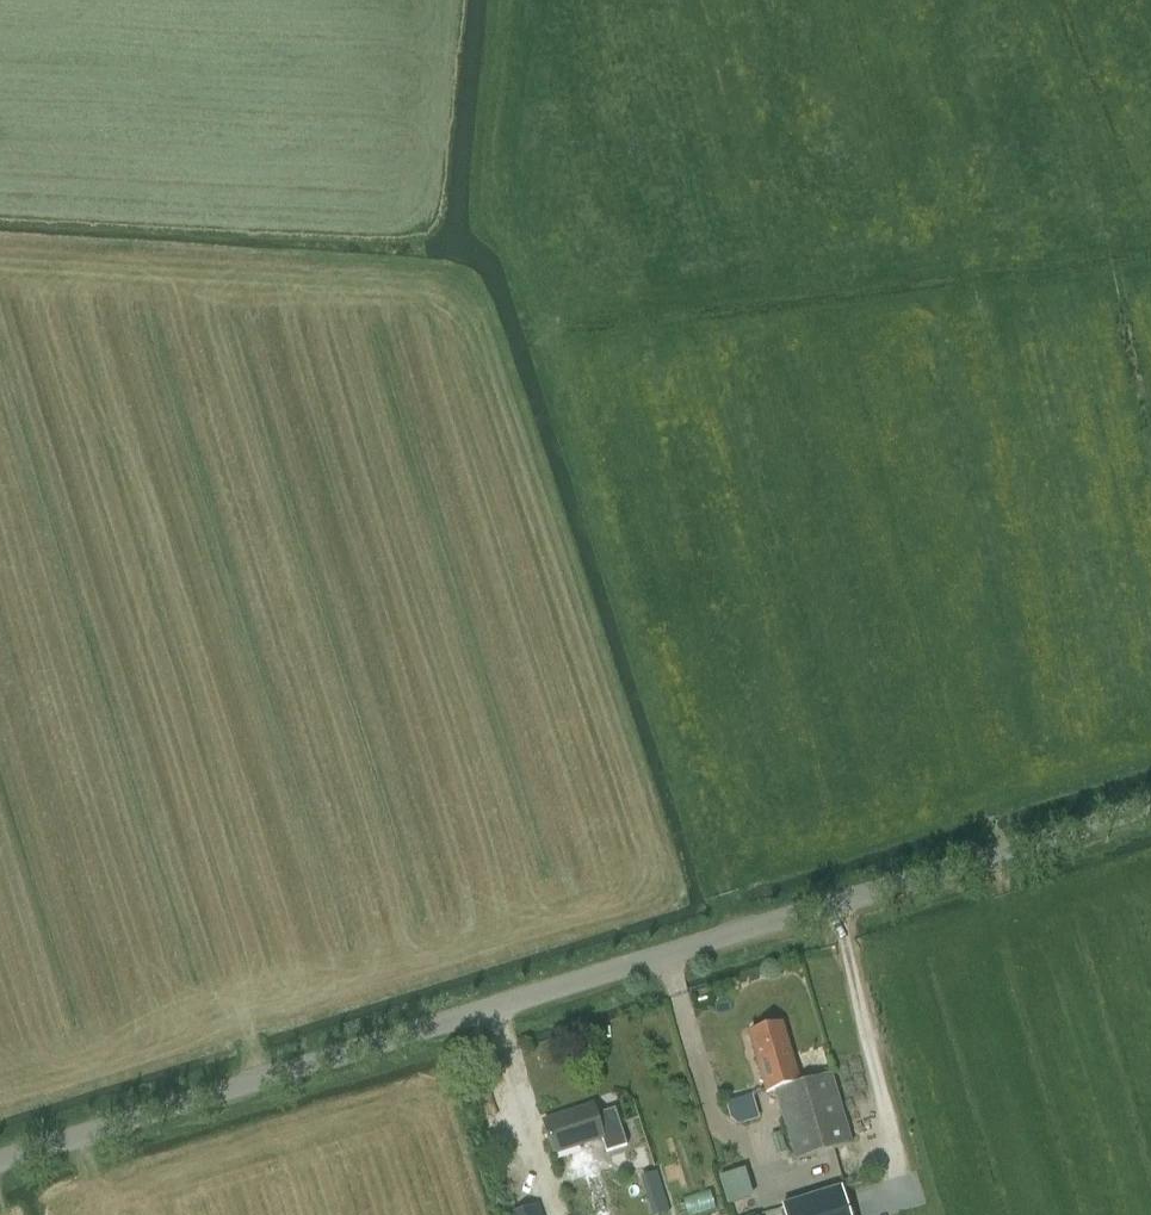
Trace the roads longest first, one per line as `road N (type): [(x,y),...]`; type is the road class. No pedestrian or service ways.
road 1 (unclassified): [(0,1181),(1150,826)]

